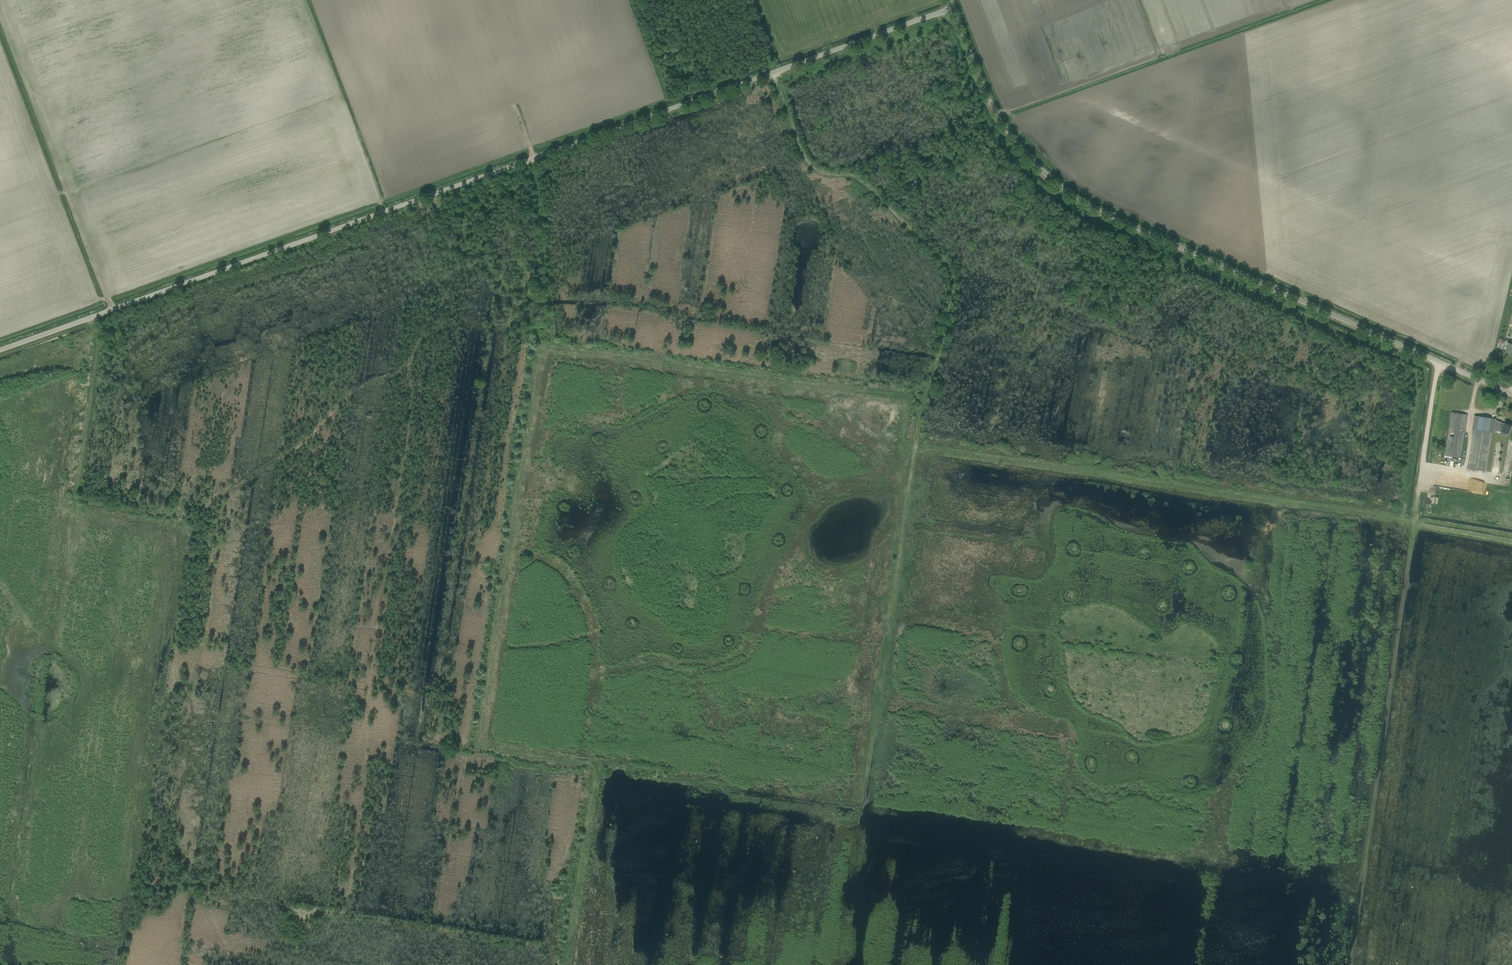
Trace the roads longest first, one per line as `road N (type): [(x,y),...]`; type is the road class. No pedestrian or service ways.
road 1 (unclassified): [(0,350),(953,6)]
road 2 (track): [(862,807),(916,426),(954,284),(928,244),(858,178),(815,168),(776,71)]
road 3 (unclassified): [(1511,397),(1064,190),(1010,139),(953,6)]
road 4 (track): [(1441,365),(1350,964)]

